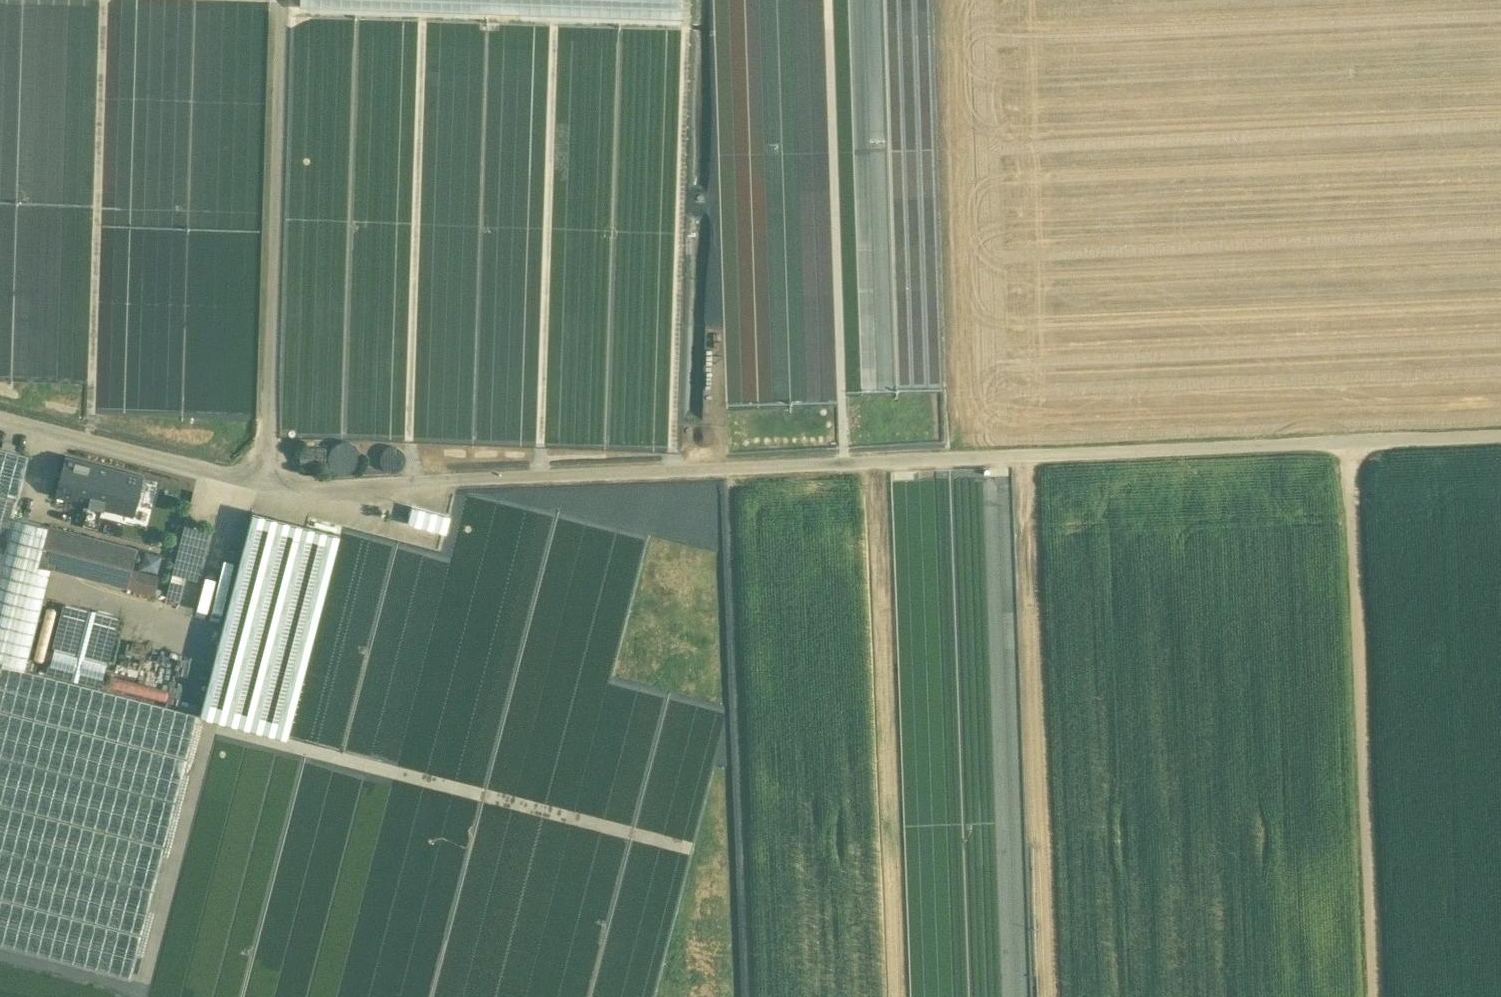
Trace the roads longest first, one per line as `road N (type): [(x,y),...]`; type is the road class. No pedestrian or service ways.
road 1 (track): [(263,488),(689,476),(1346,441)]
road 2 (track): [(1346,441),(1372,996)]
road 3 (track): [(263,488),(281,0)]
road 4 (track): [(0,416),(263,488)]
road 5 (track): [(1346,441),(1500,435)]

